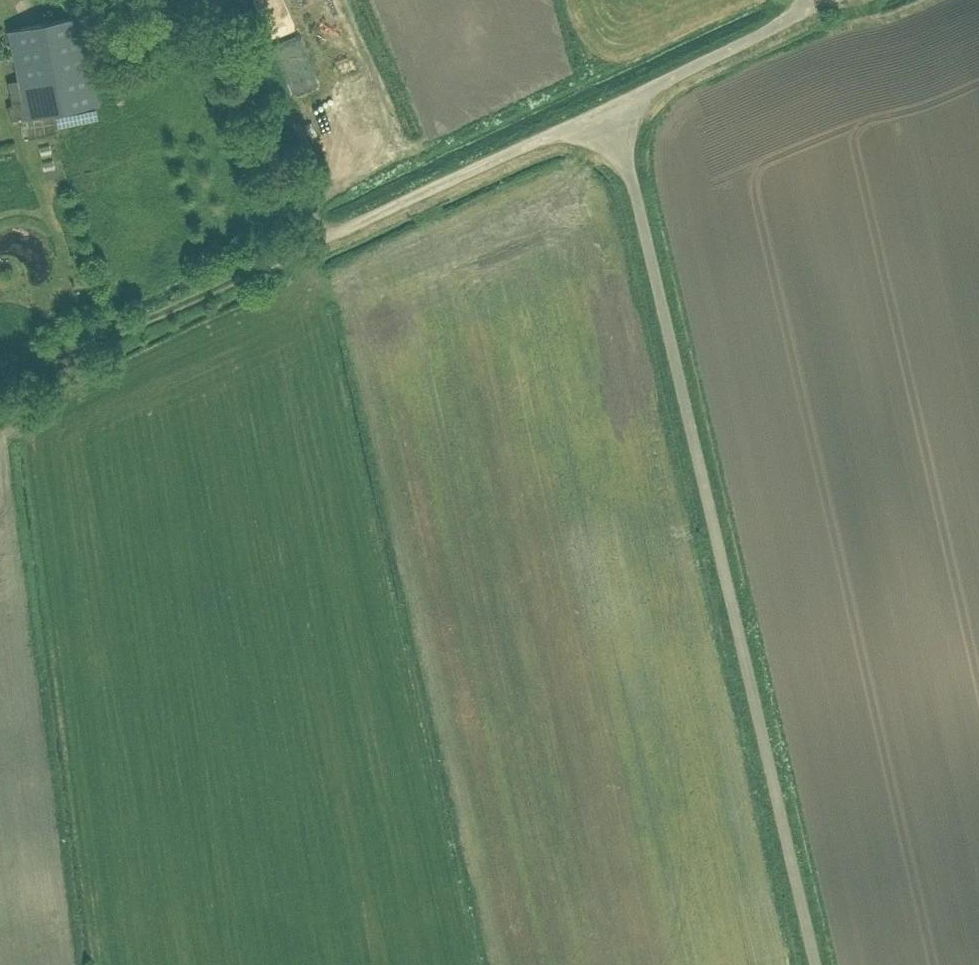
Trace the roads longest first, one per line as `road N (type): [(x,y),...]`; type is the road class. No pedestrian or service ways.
road 1 (unclassified): [(601,112),(632,183),(815,964)]
road 2 (track): [(0,390),(7,379),(312,240),(212,13)]
road 3 (unclassified): [(312,240),(601,112)]
road 4 (unclassified): [(601,112),(827,0)]

